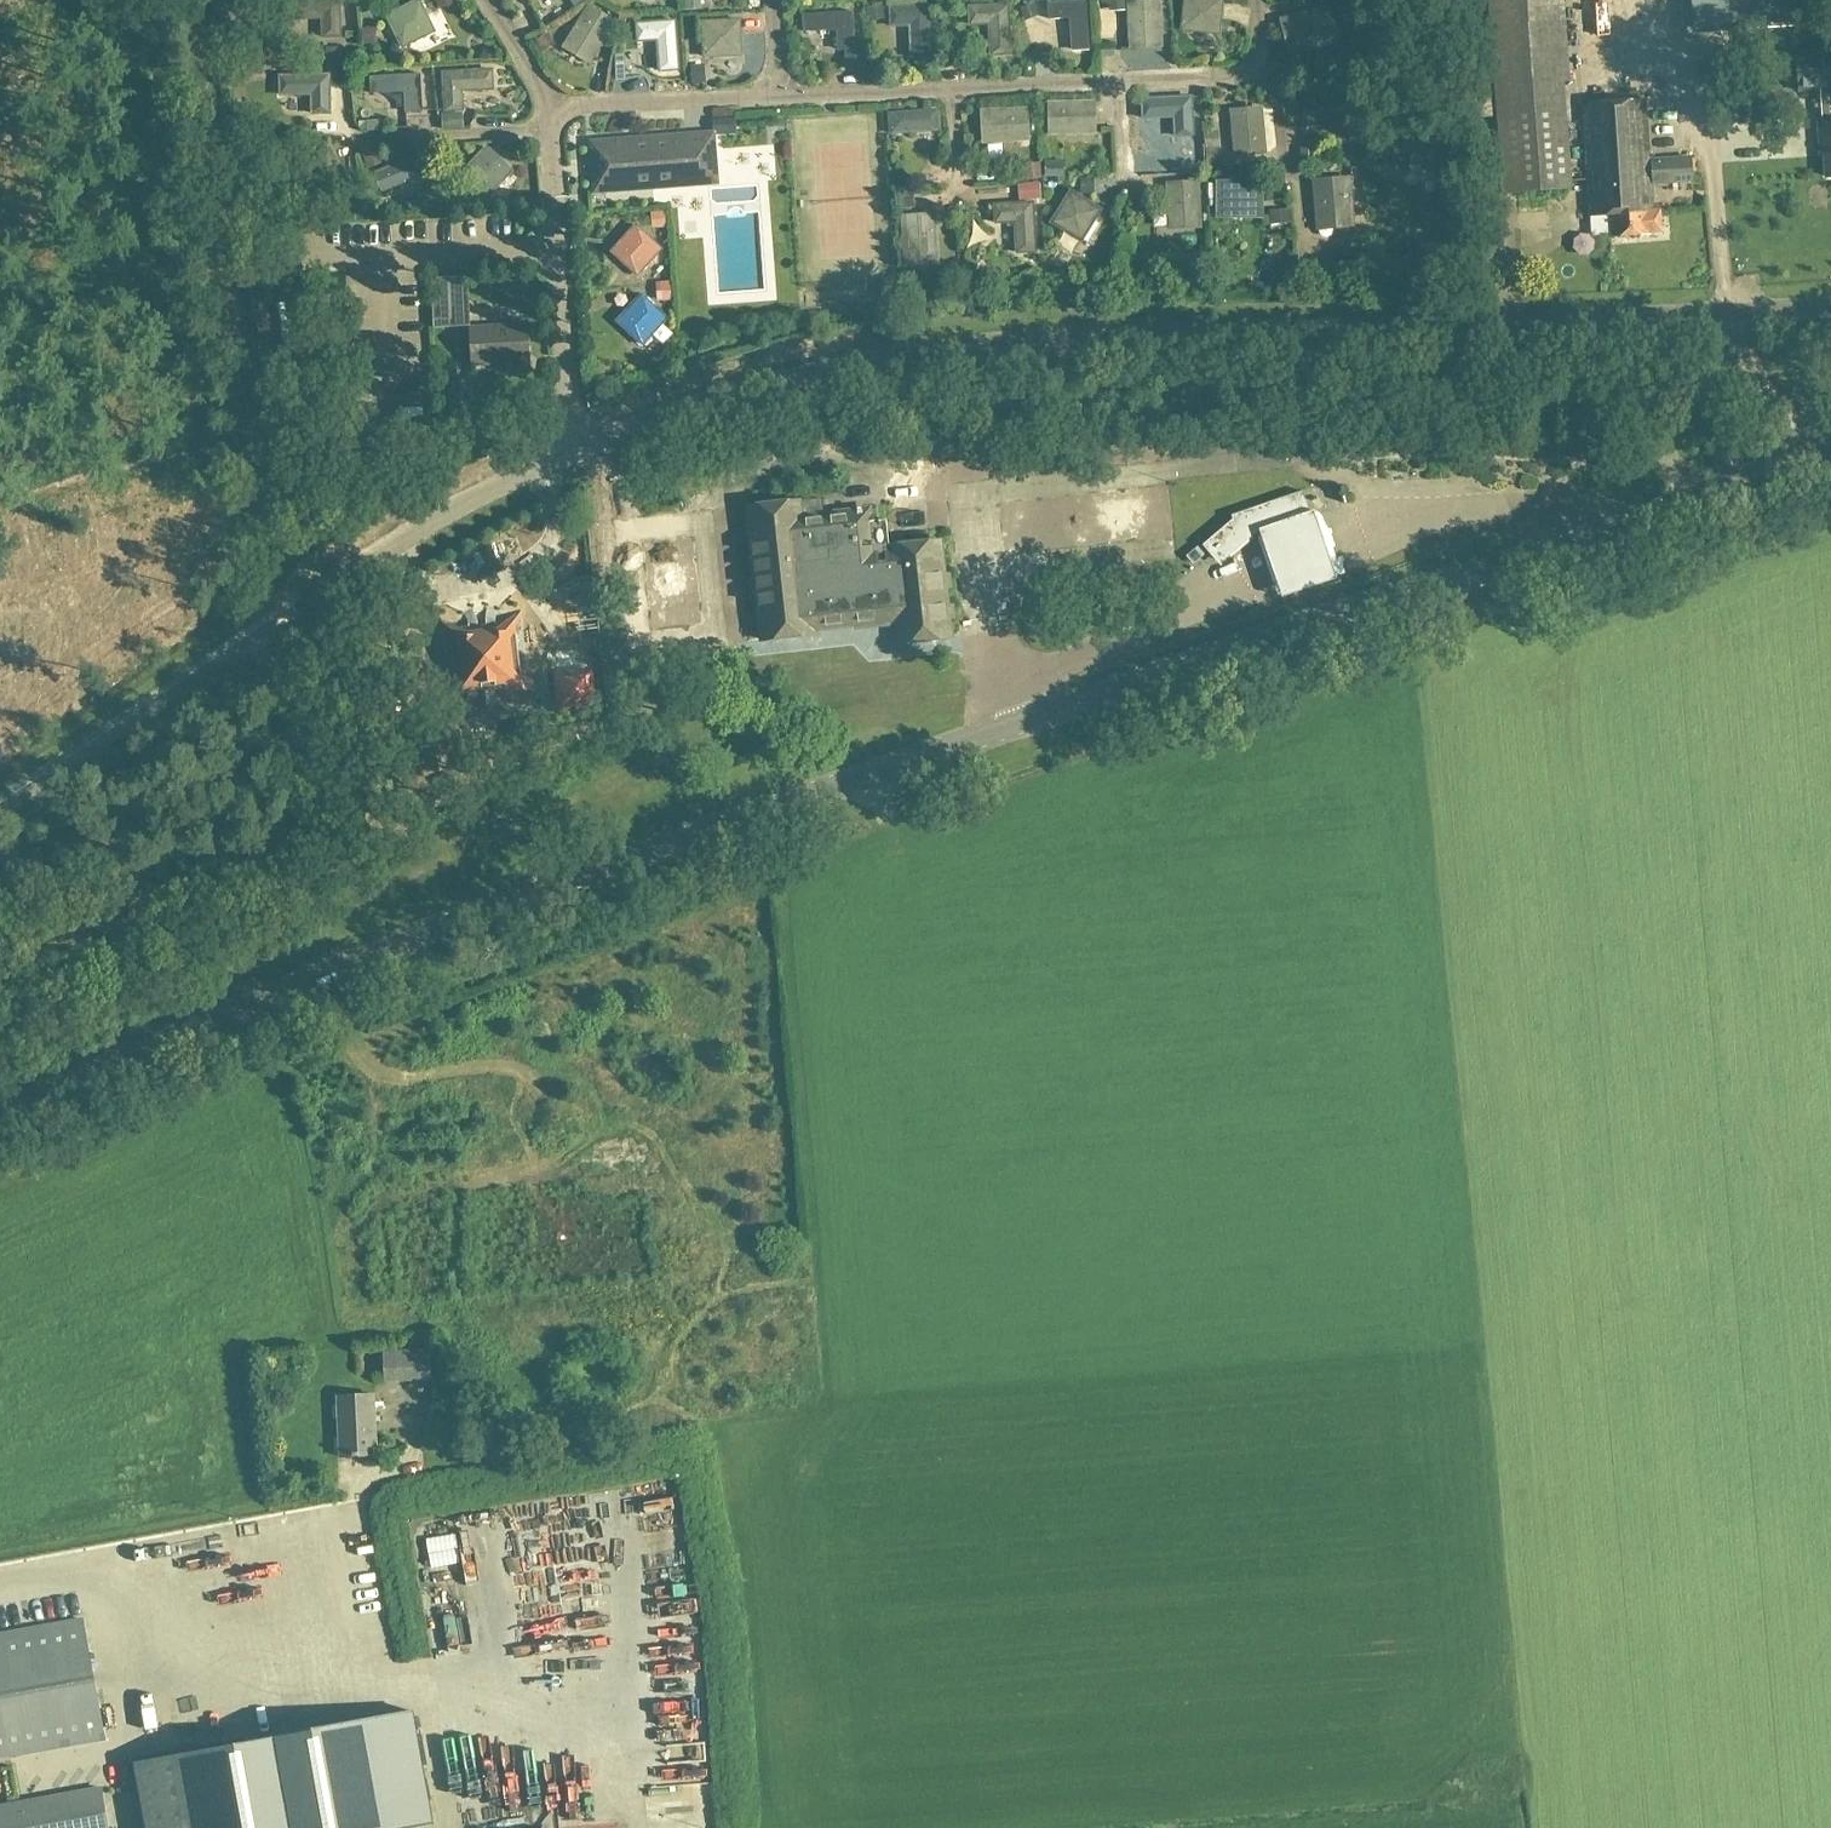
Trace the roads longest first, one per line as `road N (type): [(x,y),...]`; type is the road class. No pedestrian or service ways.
road 1 (tertiary): [(0,1123),(294,980),(995,735)]
road 2 (unclassified): [(812,373),(981,343),(1081,336),(1830,305)]
road 3 (tertiary): [(995,735),(1355,607),(1585,542),(1654,518),(1713,485)]
road 4 (unclassified): [(1713,485),(1641,460),(1307,453),(973,488)]
road 5 (unclassified): [(365,565),(574,451),(812,373)]
road 6 (unclassified): [(995,735),(973,488)]
road 7 (unclassified): [(973,488),(905,474),(840,443),(812,373)]
road 8 (tertiary): [(1713,485),(1830,424)]

